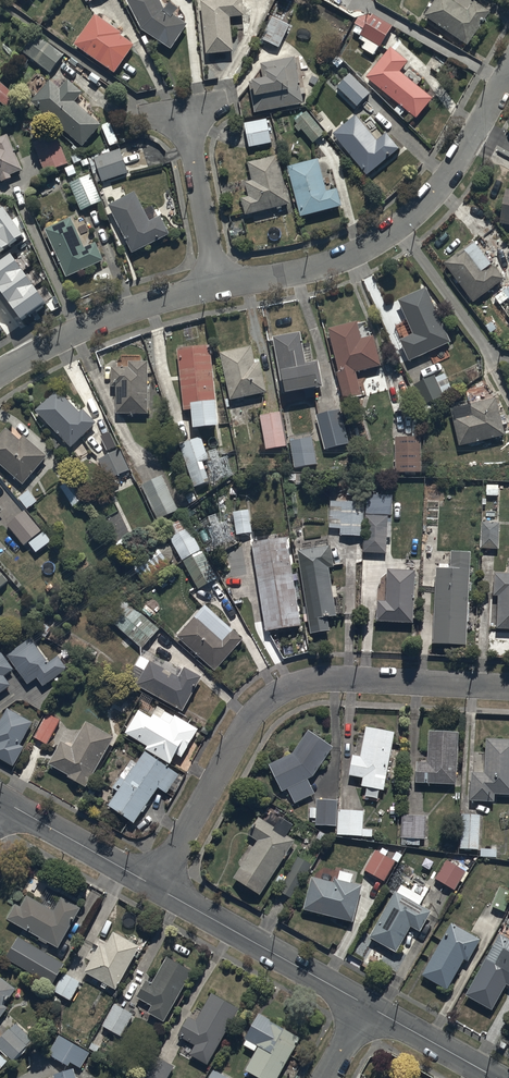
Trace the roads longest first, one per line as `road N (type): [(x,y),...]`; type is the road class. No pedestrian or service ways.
road 1 (residential): [(508,686),(327,679),(279,693),(246,723),(156,889)]
road 2 (residential): [(508,72),(450,176),(401,226),(346,258),(218,285)]
road 3 (residential): [(156,889),(365,1006)]
road 4 (residential): [(218,285),(77,331),(0,373)]
road 5 (residential): [(4,801),(156,889)]
road 6 (residential): [(218,285),(185,120)]
road 7 (residential): [(365,1006),(494,1077)]

